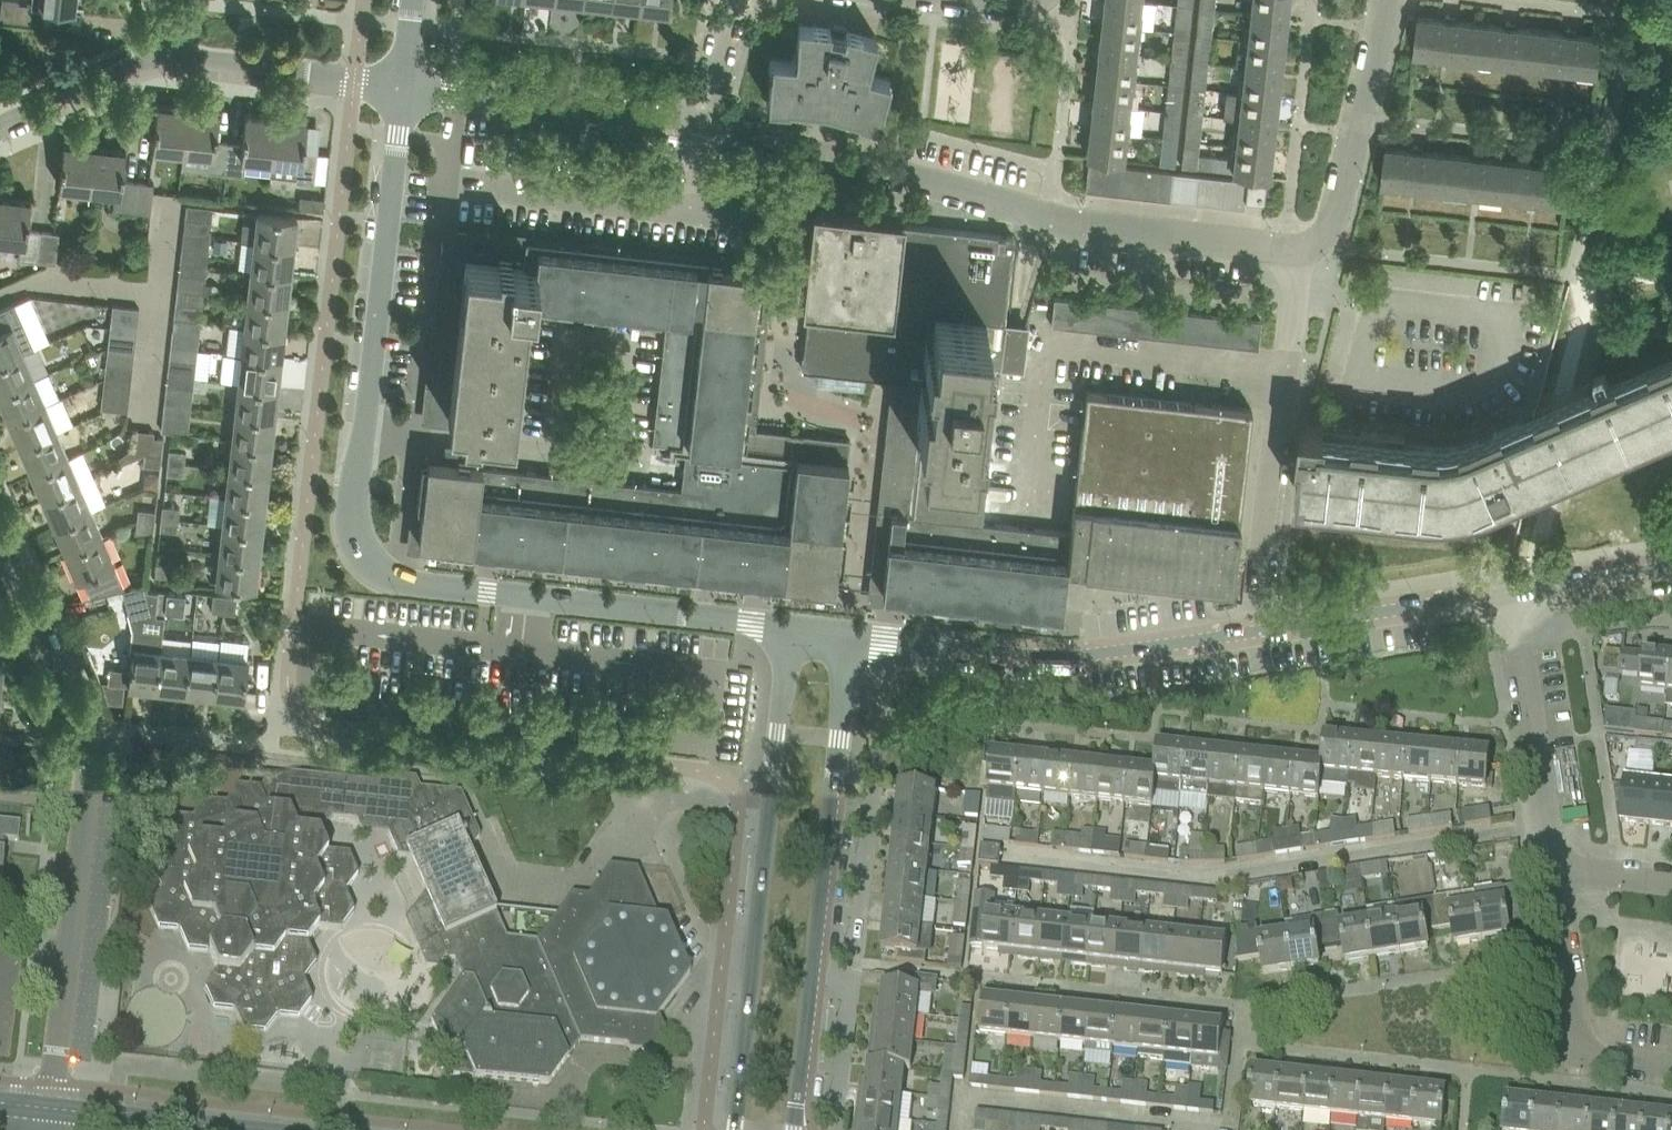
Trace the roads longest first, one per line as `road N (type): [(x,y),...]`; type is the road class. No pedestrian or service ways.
road 1 (tertiary): [(787,626),(405,581),(363,551),(353,507),(404,87)]
road 2 (residential): [(705,123),(808,145),(1051,221),(1304,251)]
road 3 (residential): [(47,1084),(82,729),(0,536)]
road 4 (tertiary): [(787,626),(733,1129)]
road 5 (tertiary): [(794,1129),(853,634)]
road 6 (tertiary): [(853,634),(1066,656),(1259,631)]
road 7 (residential): [(1259,631),(1304,251)]
road 8 (residential): [(404,87),(705,123)]
road 9 (residential): [(1671,1068),(1577,1056),(1546,871)]
road 10 (residential): [(1546,871),(1508,593)]
road 11 (residential): [(1304,251),(1330,241),(1388,0)]
road 12 (tertiary): [(1259,631),(1508,593)]
road 13 (residential): [(404,87),(173,58)]
road 14 (tertiary): [(230,1129),(44,1109)]
road 15 (residential): [(0,120),(173,58)]
road 16 (tertiary): [(1508,593),(1671,567)]
road 17 (residential): [(705,123),(735,0)]
road 18 (residential): [(1671,885),(1546,871)]

